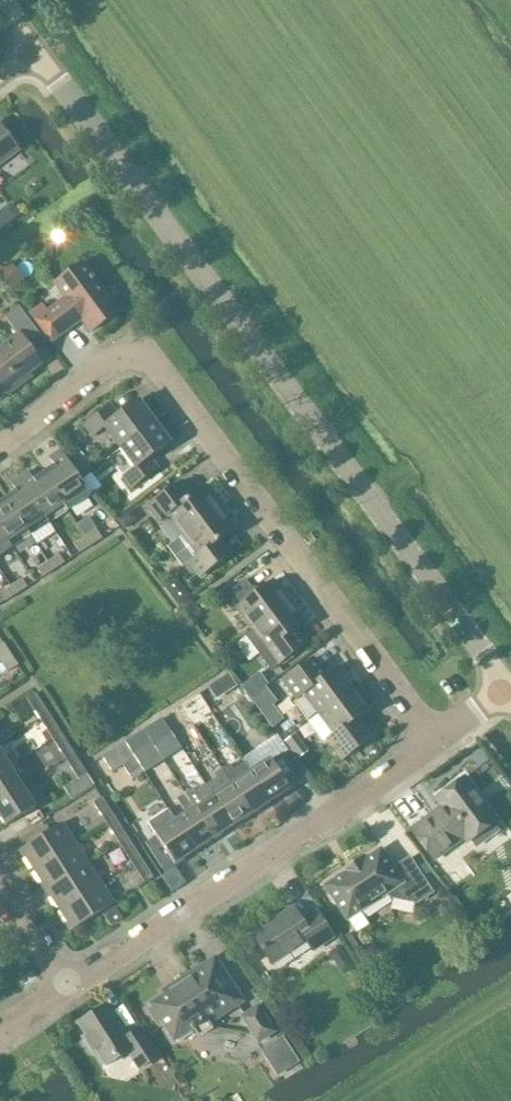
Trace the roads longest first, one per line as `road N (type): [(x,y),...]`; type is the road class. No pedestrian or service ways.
road 1 (tertiary): [(507,690),(35,50)]
road 2 (residential): [(0,441),(123,355),(146,352),(437,746)]
road 3 (residential): [(69,985),(437,746)]
road 4 (track): [(371,505),(510,411)]
road 5 (residential): [(69,985),(0,878)]

